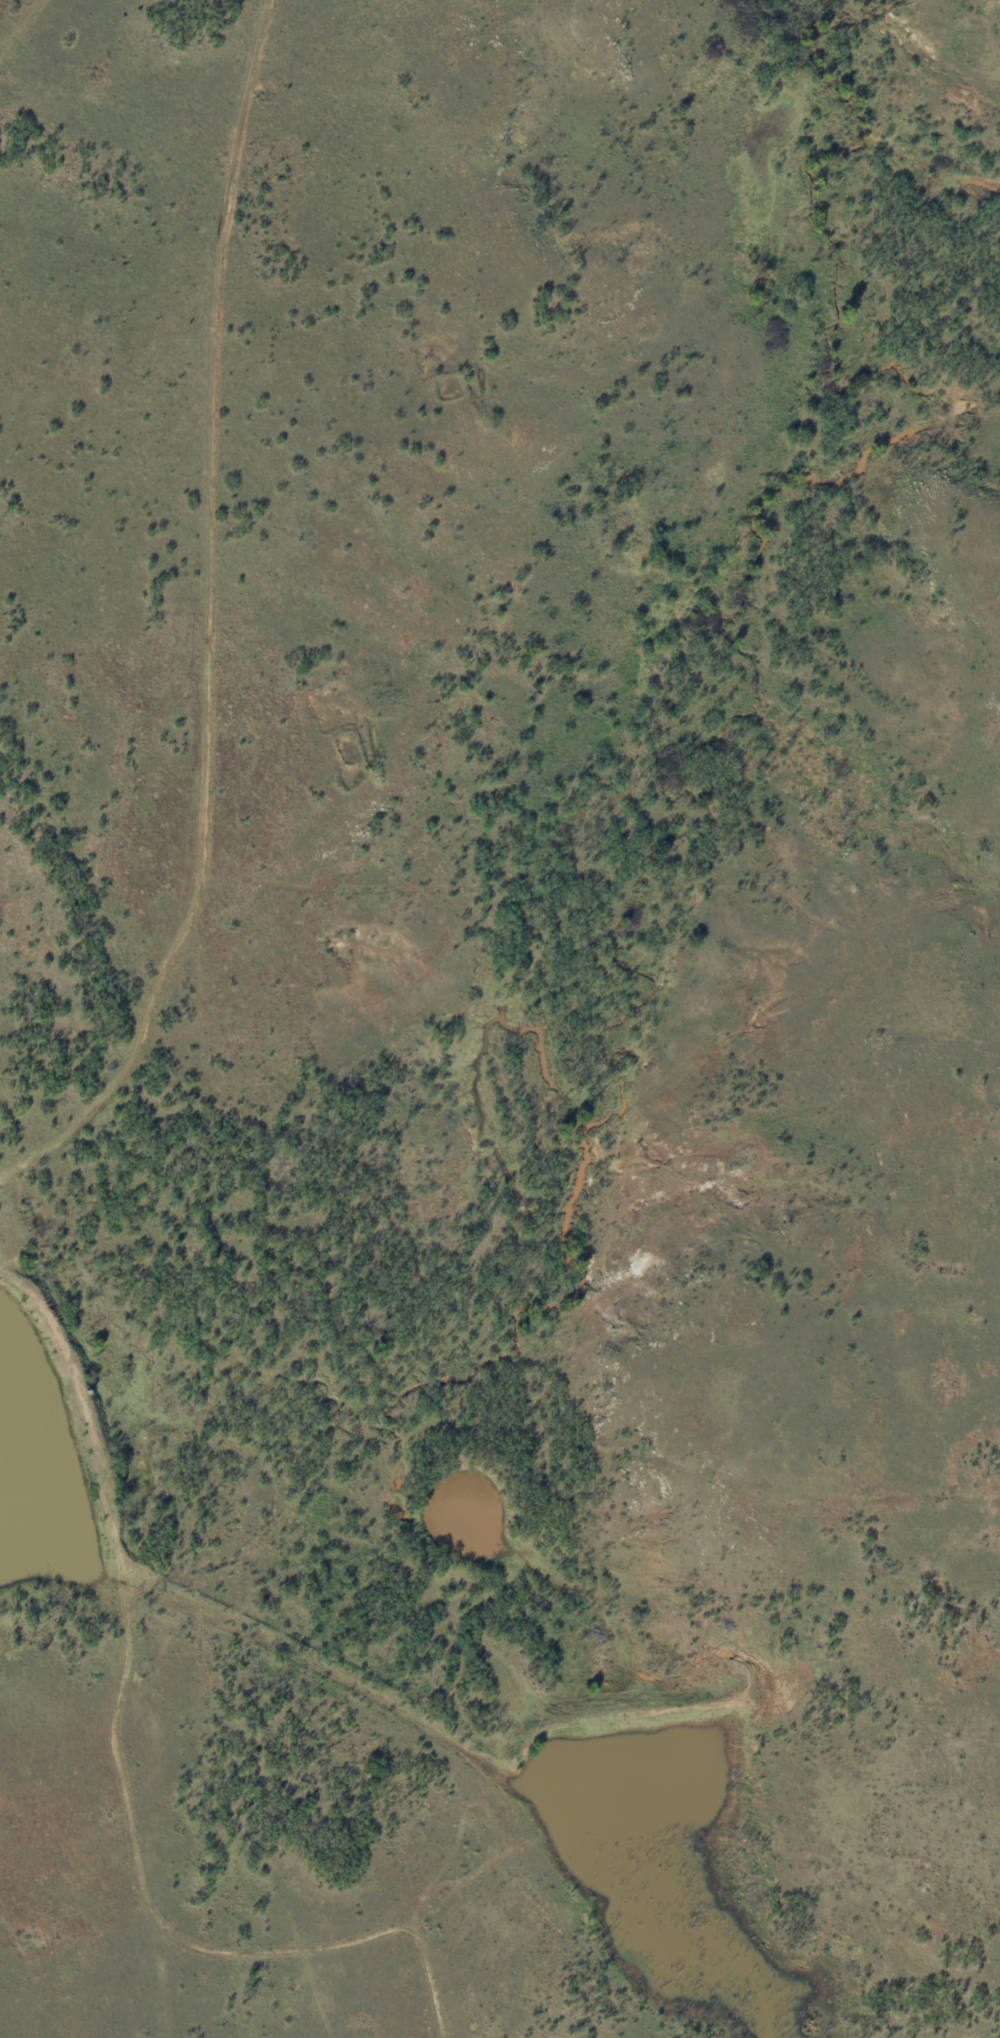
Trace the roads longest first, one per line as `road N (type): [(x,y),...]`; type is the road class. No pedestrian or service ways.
road 1 (residential): [(264,0),(262,97),(212,241),(184,537),(215,993),(133,1157),(72,1229),(72,1260),(281,1306),(725,1546),(857,1700),(893,1761),(999,1874)]
road 2 (residential): [(327,2037),(312,1894),(292,1843),(184,1710)]
road 3 (residential): [(184,537),(0,538)]

